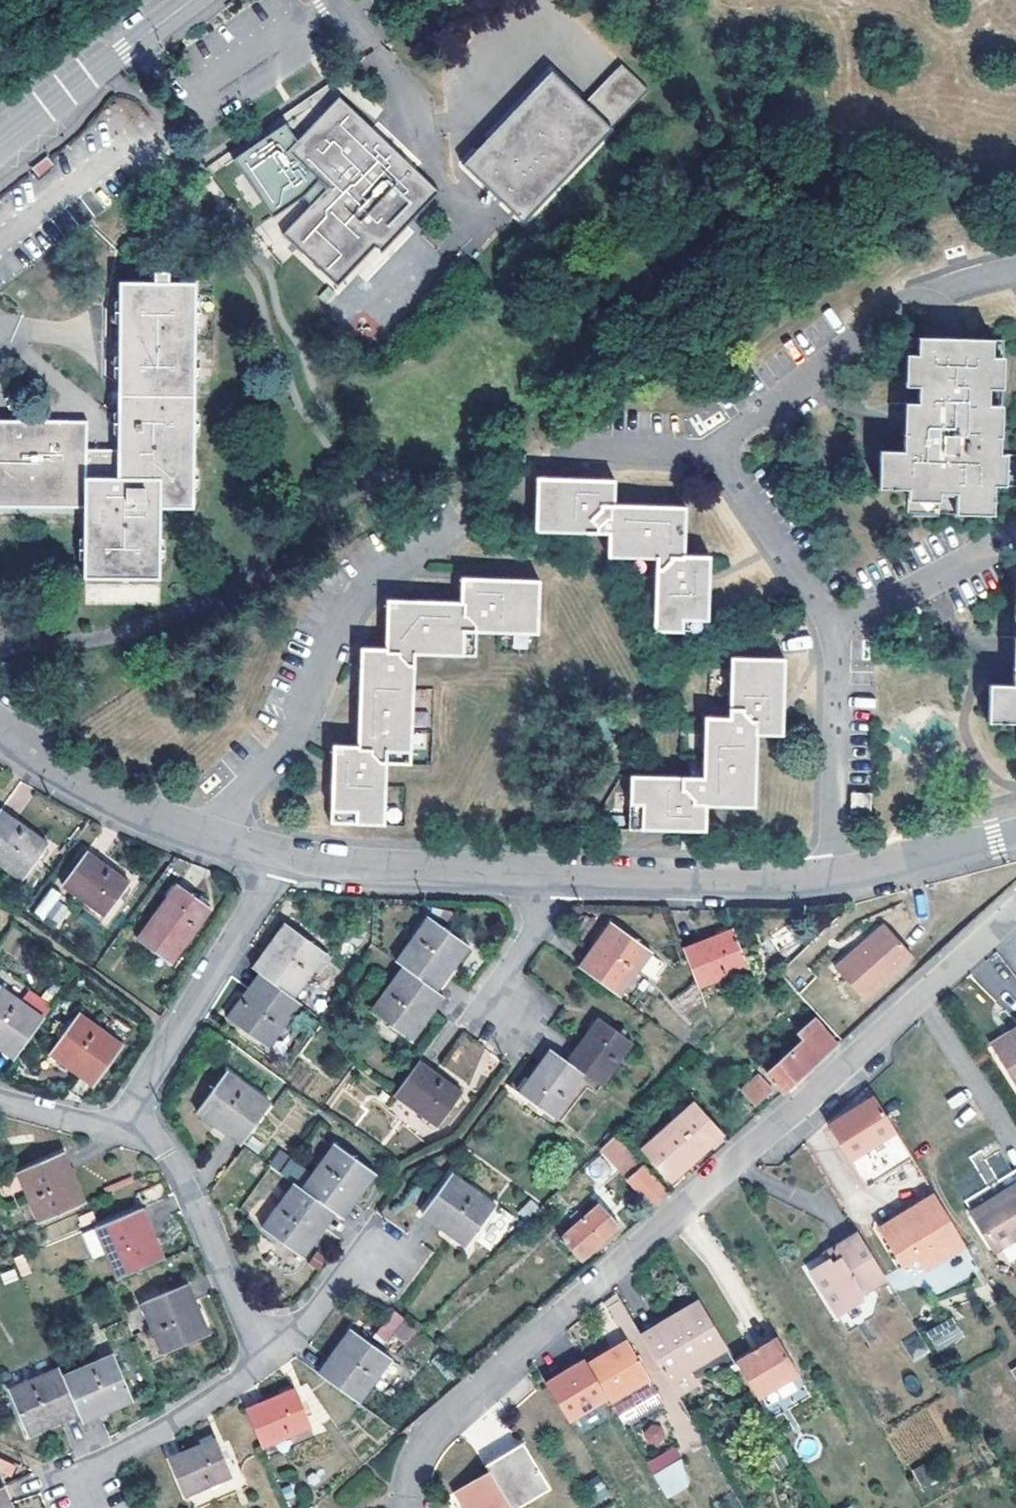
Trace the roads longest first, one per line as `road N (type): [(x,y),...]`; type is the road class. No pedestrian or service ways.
road 1 (residential): [(1015,909),(444,1419),(419,1453),(406,1507)]
road 2 (residential): [(829,883),(831,640),(715,448)]
road 3 (residential): [(454,522),(369,577),(277,740),(202,840)]
road 4 (residential): [(715,448),(863,332),(939,294),(1015,269)]
road 5 (residential): [(119,1135),(279,861)]
road 6 (residential): [(119,1135),(167,1156),(264,1366)]
road 7 (residential): [(279,861),(559,879)]
road 8 (residential): [(559,879),(829,883)]
road 9 (tertiary): [(0,145),(190,0)]
road 10 (residential): [(0,729),(120,807),(202,840)]
road 11 (residential): [(829,883),(1015,837)]
road 12 (residential): [(264,1366),(102,1466)]
road 13 (residential): [(715,448),(567,452)]
road 14 (residential): [(0,1104),(119,1135)]
road 15 (residential): [(264,1366),(348,1278)]

